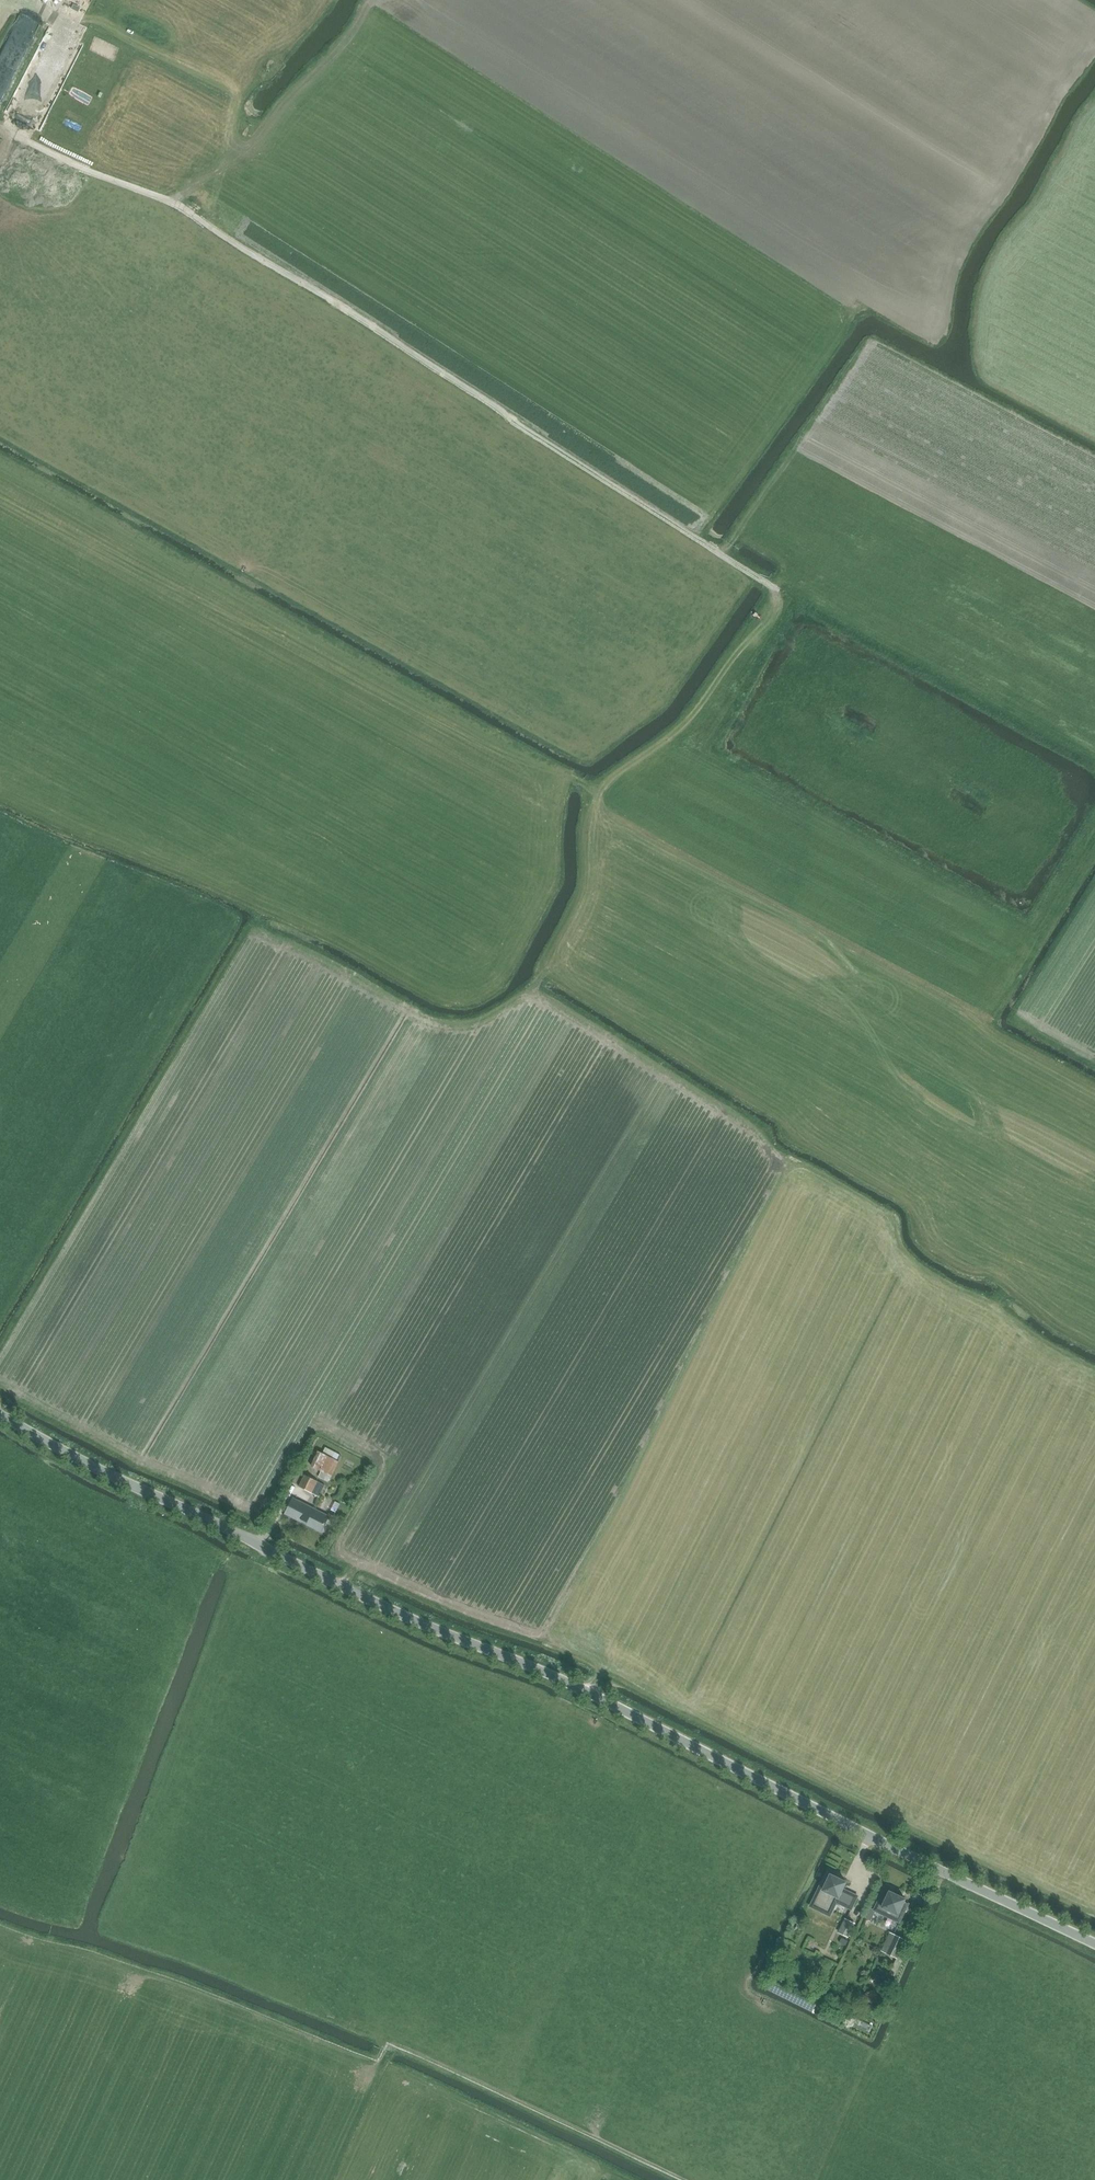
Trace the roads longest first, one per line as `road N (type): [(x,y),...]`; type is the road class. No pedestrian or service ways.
road 1 (unclassified): [(1094,1943),(584,1690),(365,1598),(0,1417)]
road 2 (track): [(0,153),(11,134),(175,203),(294,279)]

